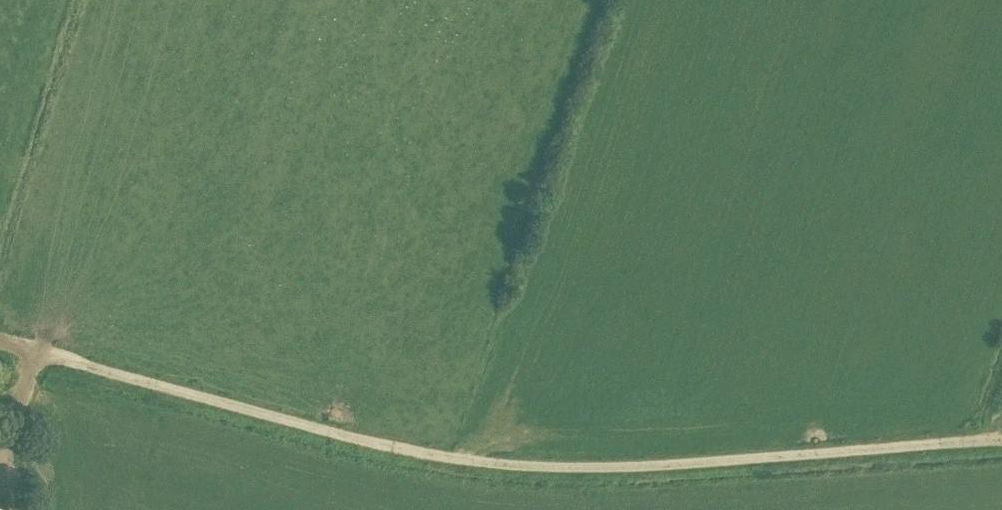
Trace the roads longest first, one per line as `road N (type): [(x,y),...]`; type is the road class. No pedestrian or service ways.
road 1 (track): [(1001,441),(658,466),(512,464),(407,450),(0,341)]

